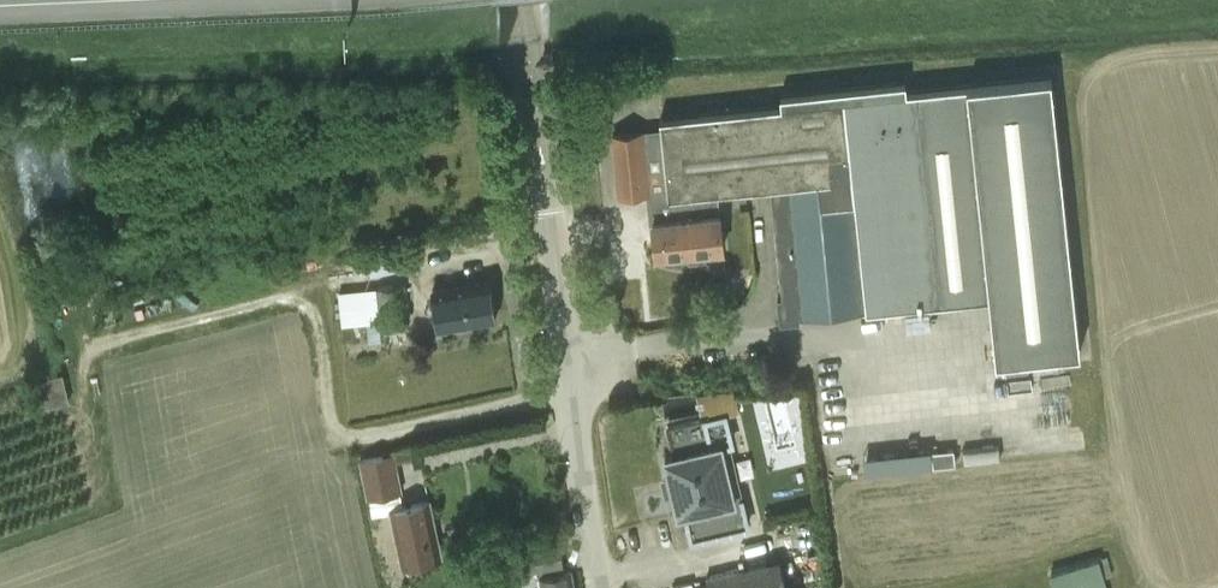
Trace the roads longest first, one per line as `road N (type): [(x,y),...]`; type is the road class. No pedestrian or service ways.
road 1 (residential): [(601,587),(545,184)]

